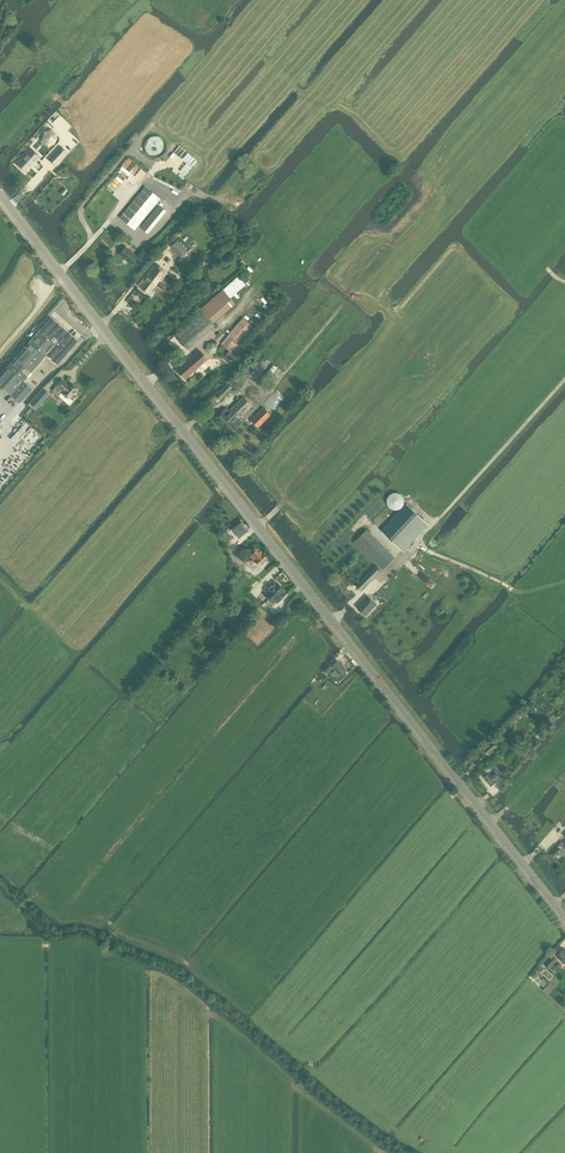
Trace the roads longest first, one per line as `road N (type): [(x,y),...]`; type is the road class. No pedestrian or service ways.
road 1 (tertiary): [(564,916),(0,193)]
road 2 (track): [(374,133),(351,111),(306,96),(196,0)]
road 3 (track): [(334,620),(418,541),(511,589)]
road 4 (track): [(418,541),(564,379)]

